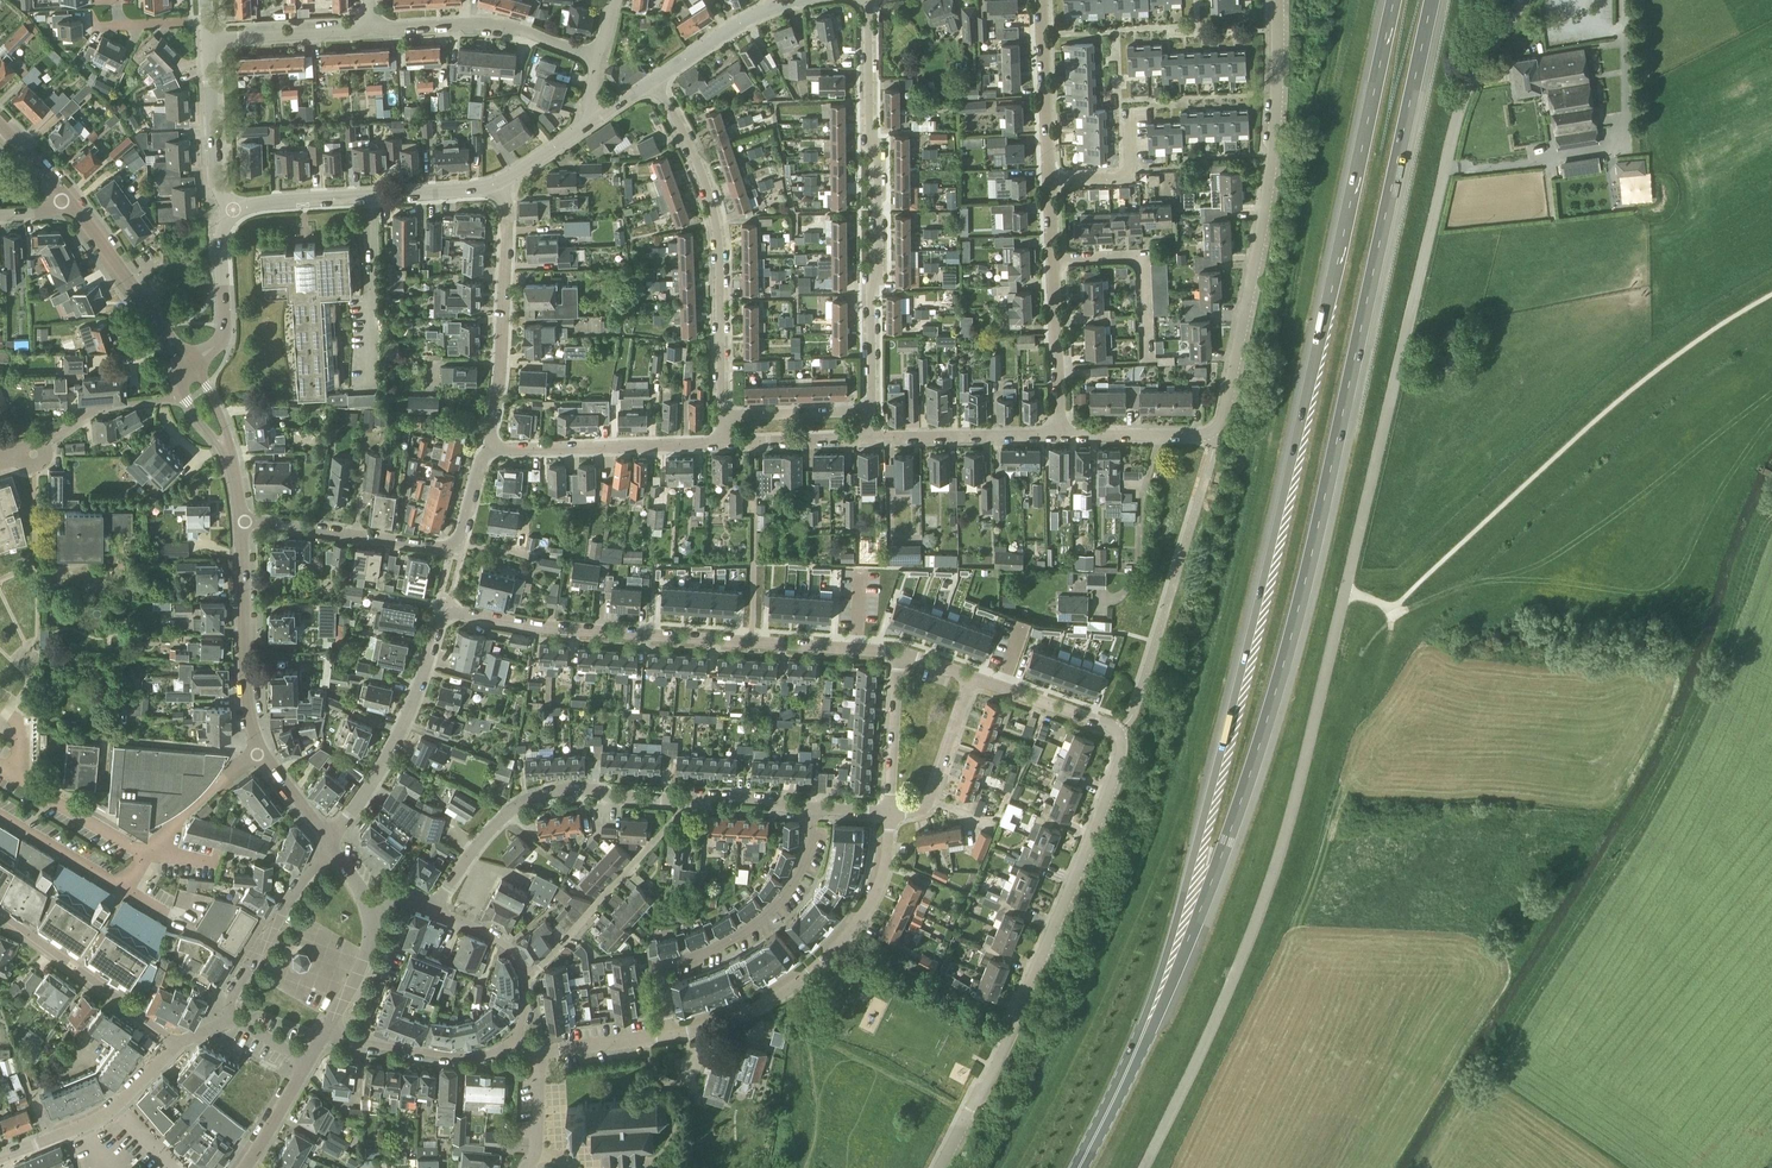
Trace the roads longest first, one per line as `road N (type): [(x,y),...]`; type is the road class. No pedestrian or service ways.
road 1 (trunk): [(1147,1023),(1239,805),(1301,587),(1431,0)]
road 2 (trunk): [(1393,0),(1210,786),(1147,1023)]
road 3 (residential): [(939,1167),(1011,1032),(1121,754),(1110,726),(970,676)]
road 4 (tertiary): [(1345,592),(1459,106),(1521,0)]
road 5 (tertiary): [(1144,1167),(1236,970),(1284,839),(1345,592)]
road 6 (residential): [(1058,435),(1197,438),(1222,422),(1267,172),(1276,0)]
road 7 (residential): [(535,1057),(672,1035),(727,1016),(808,968),(872,896),(888,811)]
road 8 (residential): [(898,654),(563,630),(443,607)]
road 9 (residential): [(872,414),(878,161),(869,127),(868,0)]
road 10 (residential): [(653,81),(714,211),(723,417)]
road 11 (residential): [(242,521),(458,549),(484,449)]
road 12 (residential): [(433,909),(492,826),(537,796),(592,788),(687,801)]
road 13 (residential): [(484,449),(506,335),(501,181)]
road 14 (tertiary): [(234,213),(501,181)]
road 15 (residential): [(331,847),(401,731),(443,607)]
road 16 (residential): [(526,977),(575,935),(687,801)]
road 17 (residential): [(484,449),(723,444)]
road 18 (tertiary): [(242,521),(250,709),(262,753)]
road 19 (residential): [(371,28),(495,24),(593,55)]
road 20 (residential): [(176,1047),(0,915)]
road 21 (residential): [(687,801),(888,811)]
road 22 (residential): [(329,1027),(361,1043),(467,1058),(515,1037)]
road 23 (residential): [(872,440),(1058,435)]
road 24 (residential): [(1148,356),(1140,260),(1052,260)]
road 25 (residential): [(1049,181),(1041,0)]
road 26 (residential): [(234,213),(215,170),(207,40)]
road 27 (residential): [(1058,435),(1052,260)]
road 28 (residential): [(970,676),(923,806),(888,811)]
road 29 (tertiary): [(192,363),(223,336),(220,241),(234,213)]
road 30 (residential): [(207,40),(371,28)]
road 31 (primary): [(1079,1167),(1147,1023)]
road 32 (residential): [(888,811),(898,654)]
road 33 (tertiary): [(65,201),(160,324)]
road 34 (residential): [(262,753),(214,788),(150,856)]
road 35 (residential): [(723,444),(872,440)]
road 36 (residential): [(872,414),(723,417)]
road 37 (residential): [(331,847),(250,969)]
road 38 (residential): [(1049,181),(1128,175),(1128,113)]
road 39 (tertiary): [(653,81),(769,9)]
road 40 (tertiary): [(329,1027),(368,952),(367,906)]
road 41 (residential): [(0,1162),(115,1107)]
road 42 (tertiary): [(242,1167),(308,1063)]

